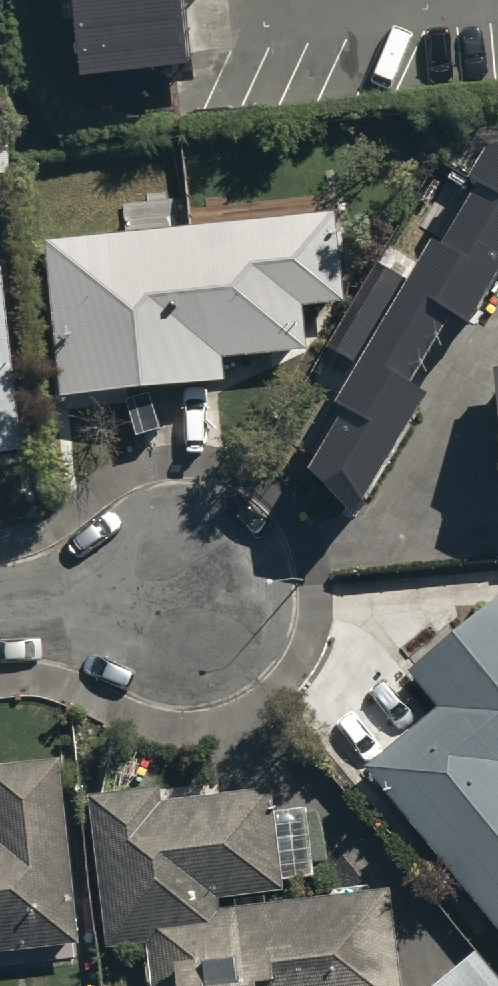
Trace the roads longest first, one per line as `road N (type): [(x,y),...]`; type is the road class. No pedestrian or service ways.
road 1 (residential): [(0,615),(192,594)]

